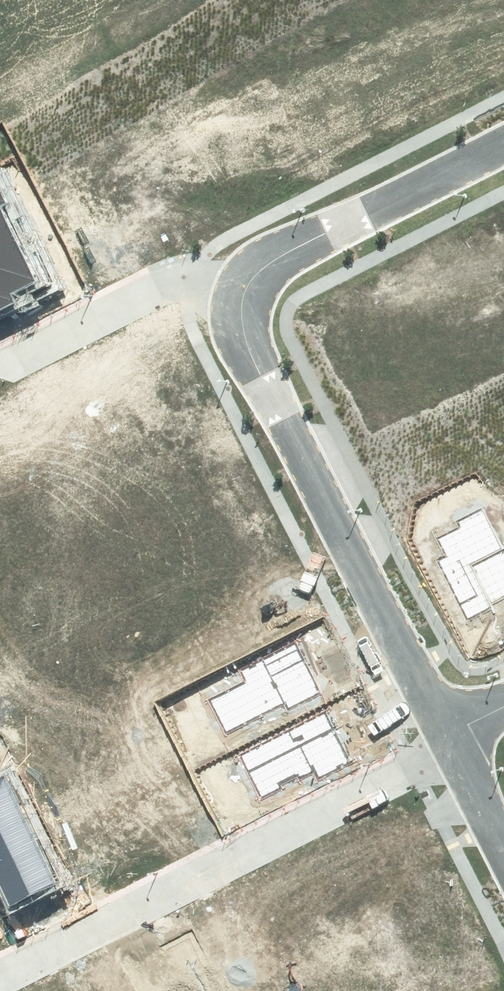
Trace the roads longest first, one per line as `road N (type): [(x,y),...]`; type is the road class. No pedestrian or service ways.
road 1 (residential): [(449,728),(0,971)]
road 2 (residential): [(449,728),(248,341),(240,301)]
road 3 (residential): [(240,301),(276,256),(503,139)]
road 4 (residential): [(0,364),(165,282),(240,301)]
road 5 (residential): [(503,842),(449,728)]

